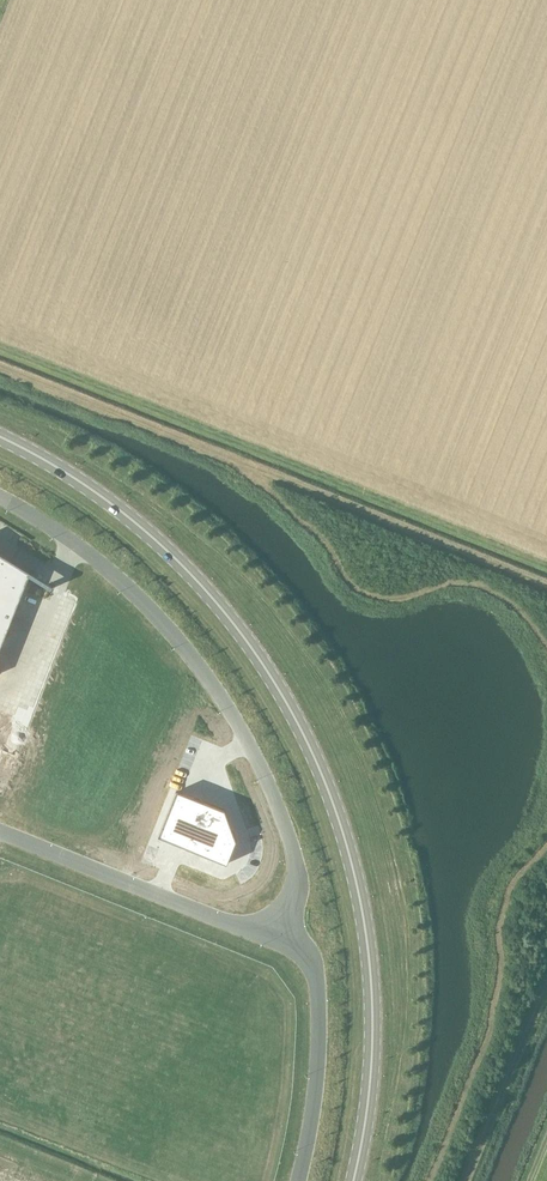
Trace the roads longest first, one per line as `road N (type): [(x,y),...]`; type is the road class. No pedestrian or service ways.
road 1 (primary): [(0,436),(107,500),(207,592),(276,685),(317,761),(356,880),(371,978),(370,1082),(353,1180)]
road 2 (track): [(546,584),(0,366)]
road 3 (unclassified): [(0,497),(124,584),(185,649),(234,718),(295,857),(297,883),(275,941)]
road 4 (track): [(546,644),(514,608),(476,586),(383,598),(355,589),(313,532),(218,453)]
road 5 (track): [(427,1180),(490,1017),(507,889),(546,850)]
road 6 (unclassified): [(0,831),(275,941)]
road 7 (unclassified): [(275,941),(309,958),(317,986),(316,1082),(298,1180)]
road 8 (track): [(466,1180),(546,982)]

